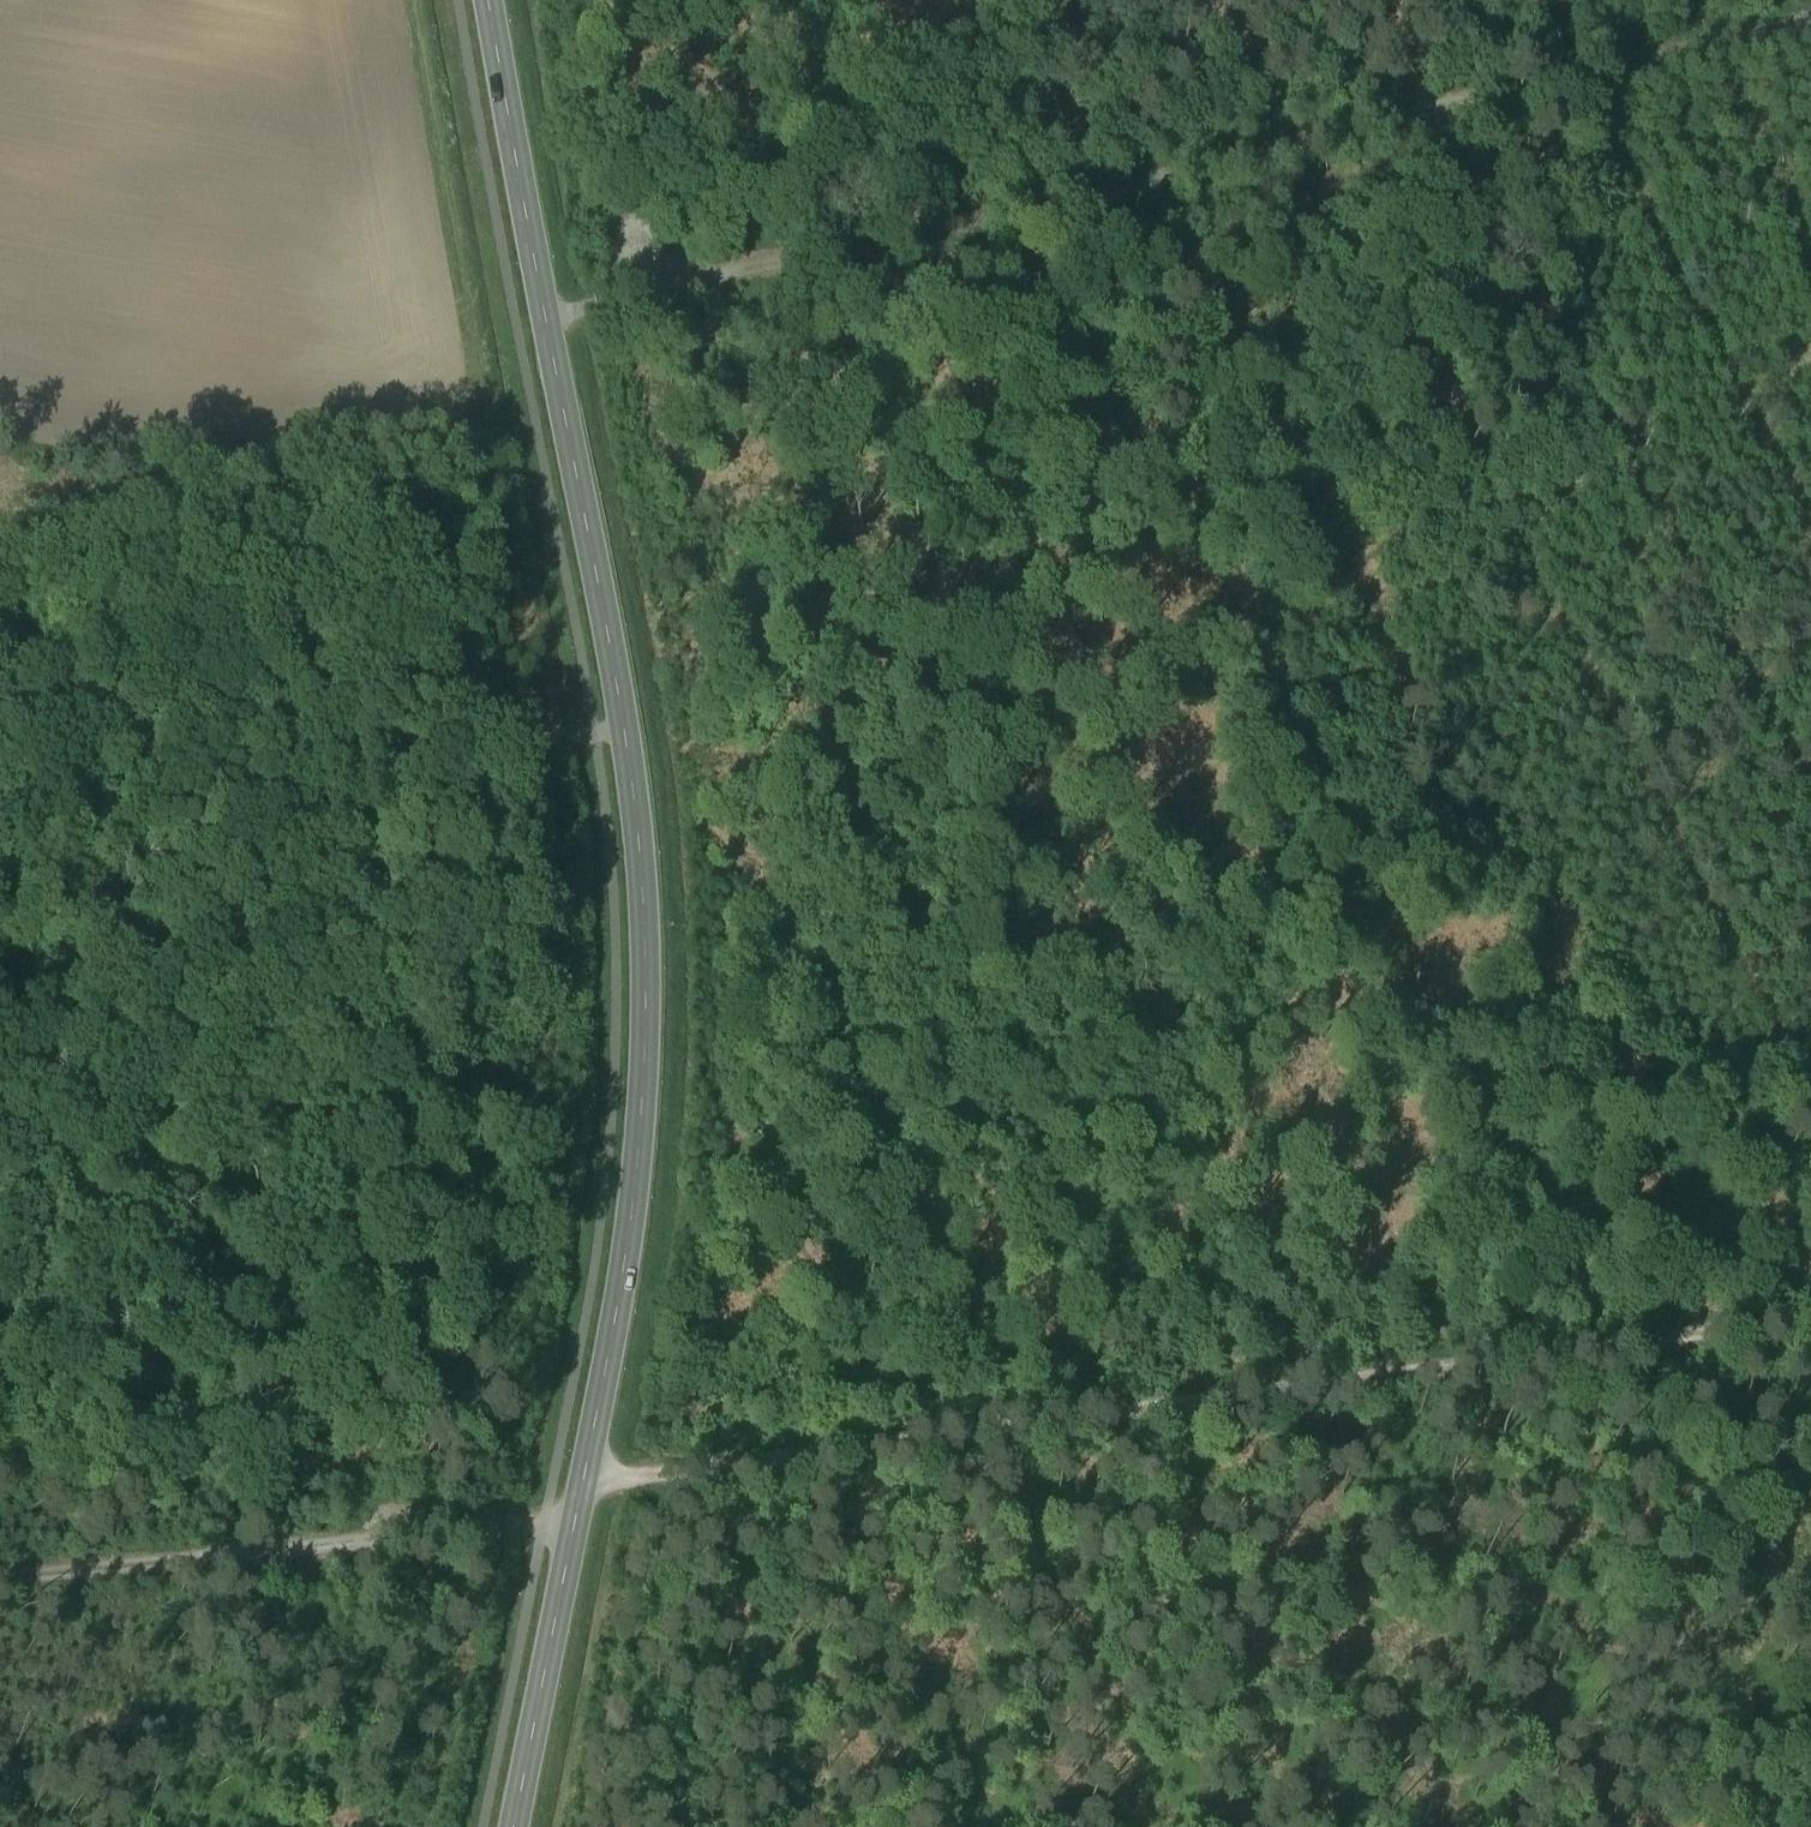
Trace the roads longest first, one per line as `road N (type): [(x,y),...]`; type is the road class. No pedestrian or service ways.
road 1 (tertiary): [(488,0),(624,729),(645,947),(636,1193),(514,1826)]
road 2 (track): [(546,316),(1006,214),(1810,17)]
road 3 (track): [(1810,1322),(649,1477),(586,1472)]
road 4 (track): [(574,1532),(479,1528),(0,1578)]

